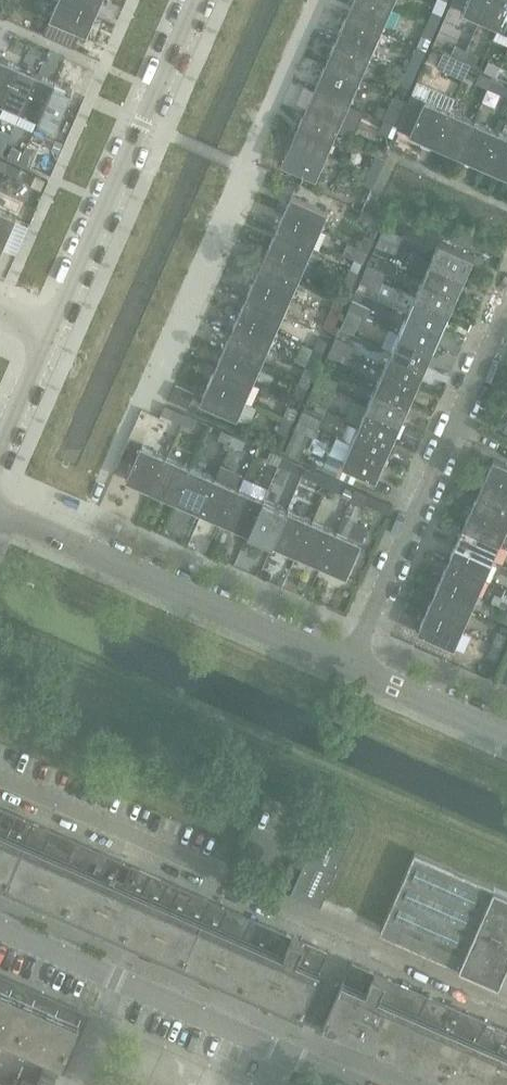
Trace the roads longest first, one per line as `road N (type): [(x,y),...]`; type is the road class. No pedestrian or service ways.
road 1 (residential): [(147,393),(318,0)]
road 2 (residential): [(347,665),(506,309)]
road 3 (residential): [(356,1084),(0,928)]
road 4 (unclassified): [(347,665),(0,515)]
road 5 (residential): [(50,333),(197,0)]
road 6 (unclassified): [(506,736),(347,665)]
road 7 (residential): [(0,449),(50,333)]

